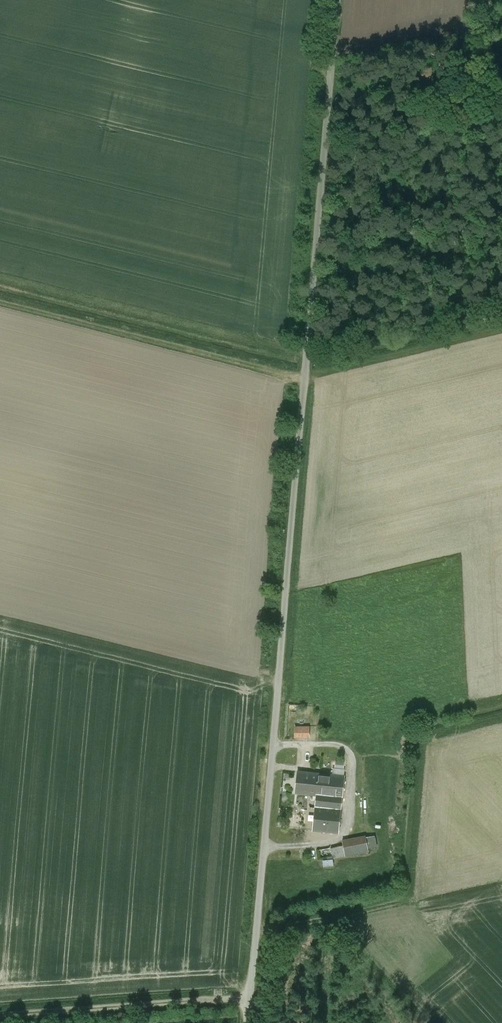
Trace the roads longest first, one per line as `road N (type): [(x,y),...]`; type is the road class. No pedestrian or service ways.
road 1 (unclassified): [(248,1022),(338,0)]
road 2 (track): [(0,301),(305,377)]
road 3 (track): [(250,996),(0,1015)]
road 4 (track): [(256,935),(411,899)]

